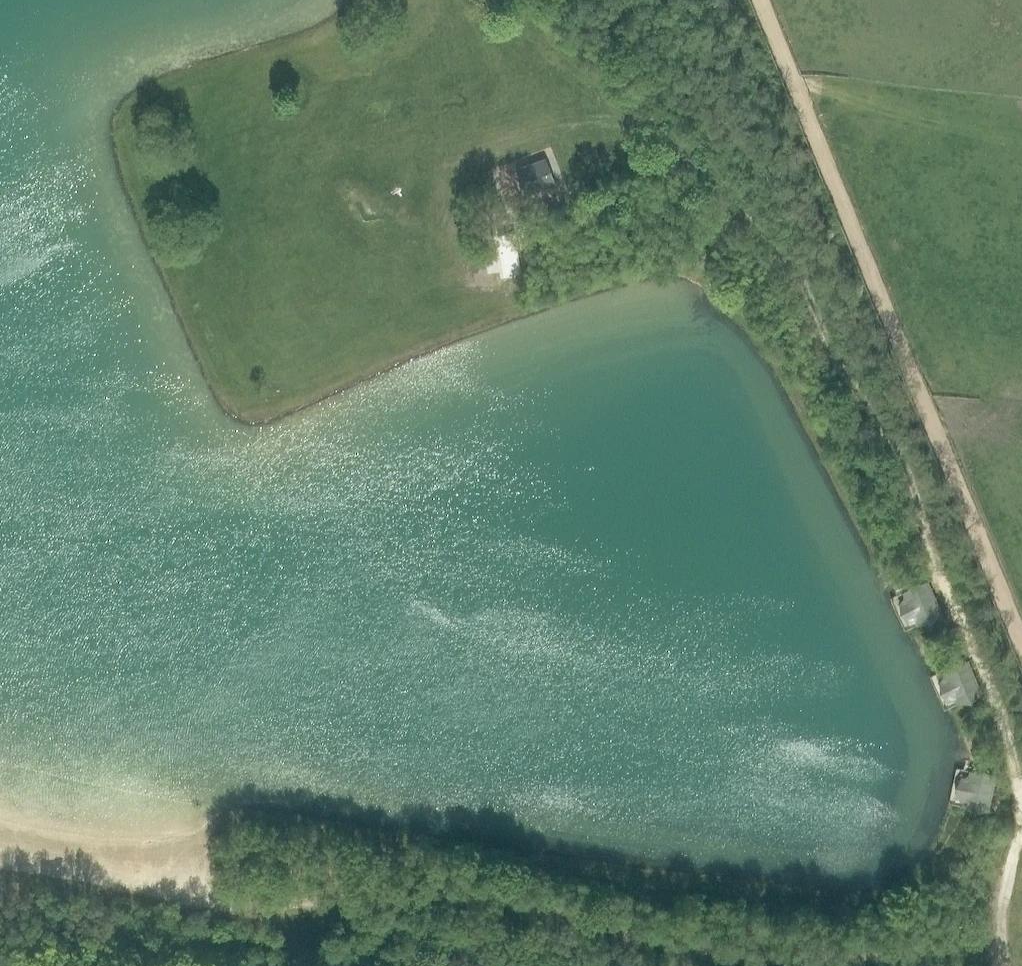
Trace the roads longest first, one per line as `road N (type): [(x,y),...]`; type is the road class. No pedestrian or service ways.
road 1 (track): [(0,853),(136,877),(218,903),(464,895),(653,940),(735,940),(779,955),(935,949),(979,918),(1004,913)]
road 2 (track): [(1021,794),(1004,718),(903,475),(787,257),(710,174),(649,132)]
road 3 (track): [(1021,642),(759,0)]
road 4 (track): [(1008,965),(1005,896),(1021,811)]

